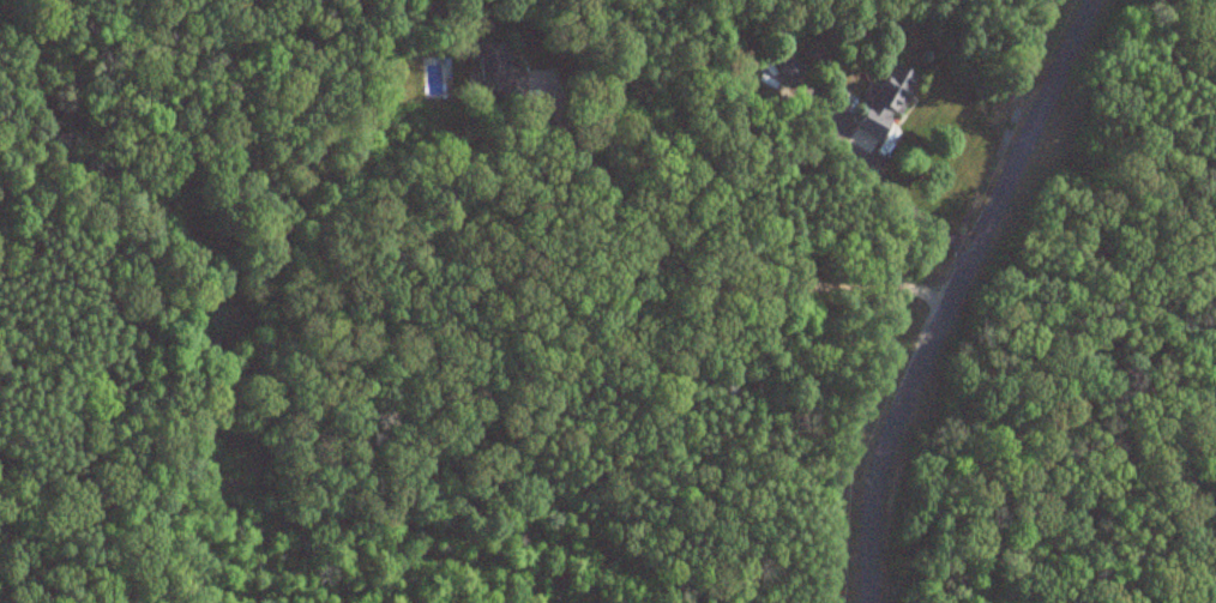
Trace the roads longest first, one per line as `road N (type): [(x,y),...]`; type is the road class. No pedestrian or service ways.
road 1 (residential): [(855,602),(861,470),(1082,0)]

